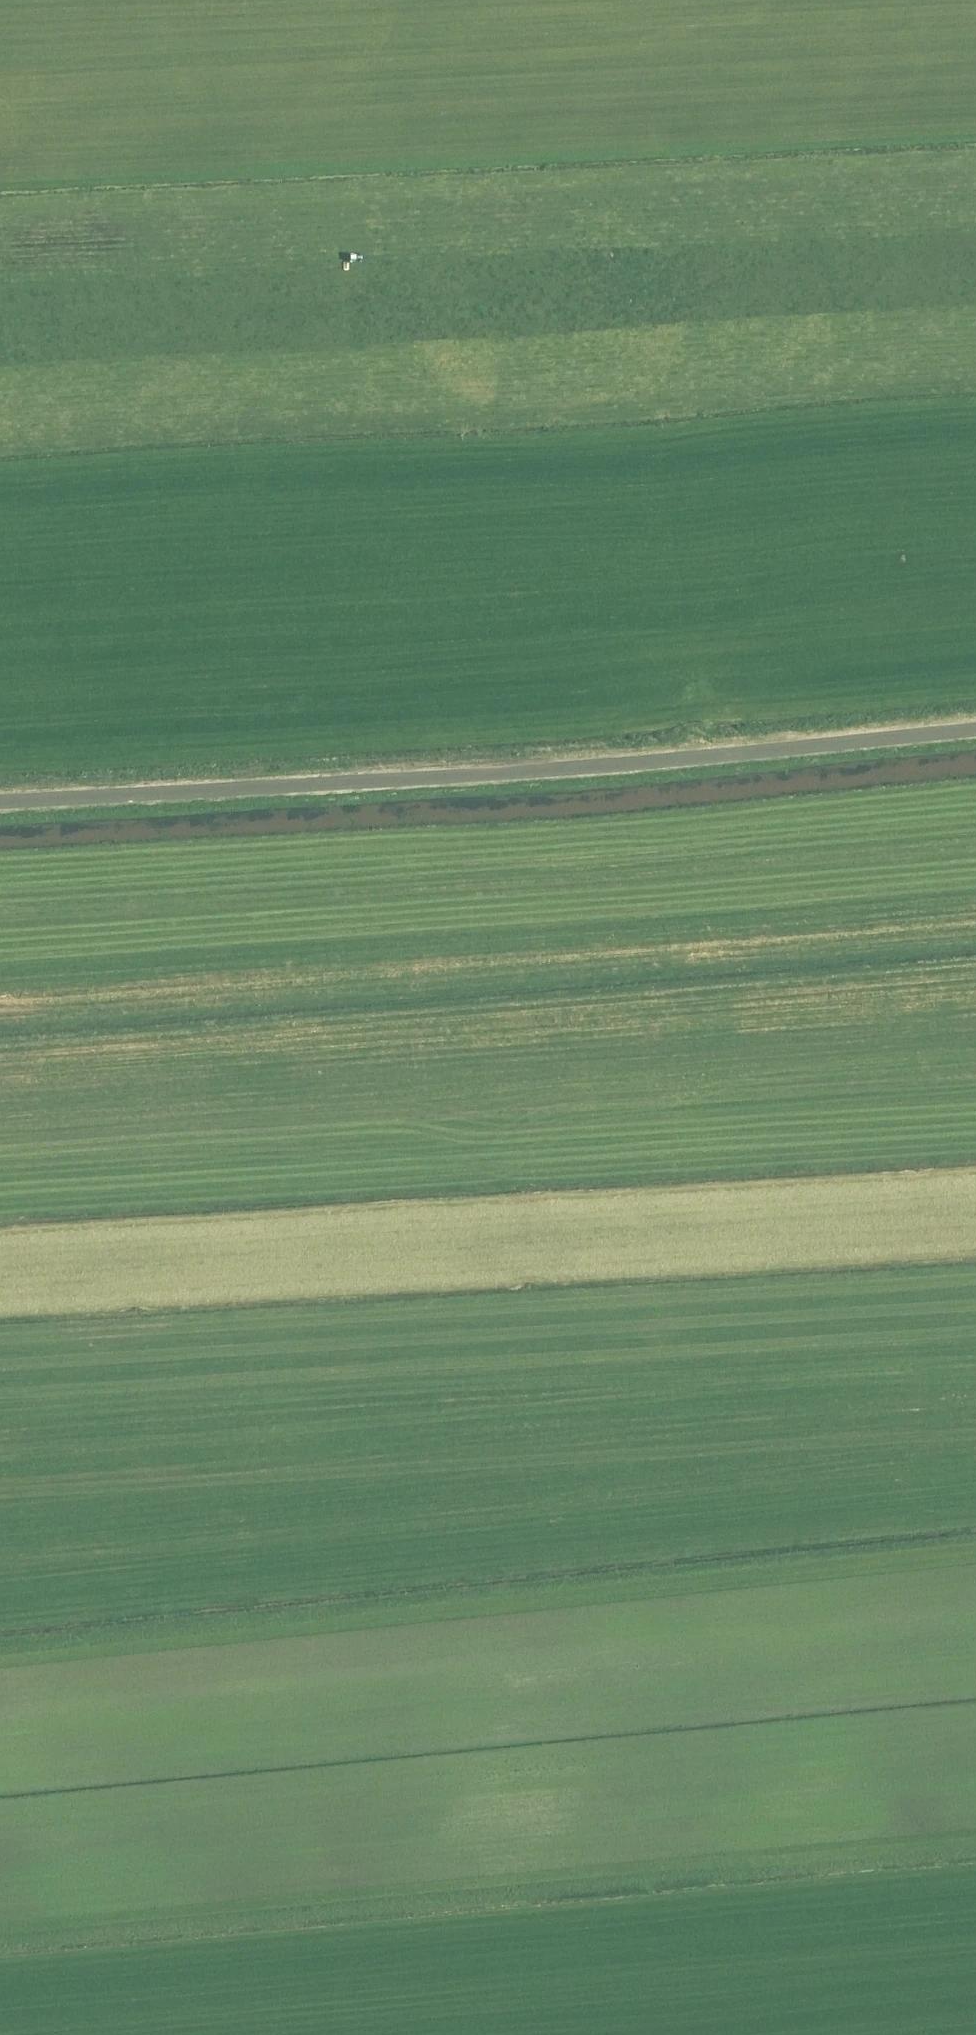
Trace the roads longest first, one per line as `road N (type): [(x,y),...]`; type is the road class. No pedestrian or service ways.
road 1 (unclassified): [(0,804),(523,776),(975,733)]

